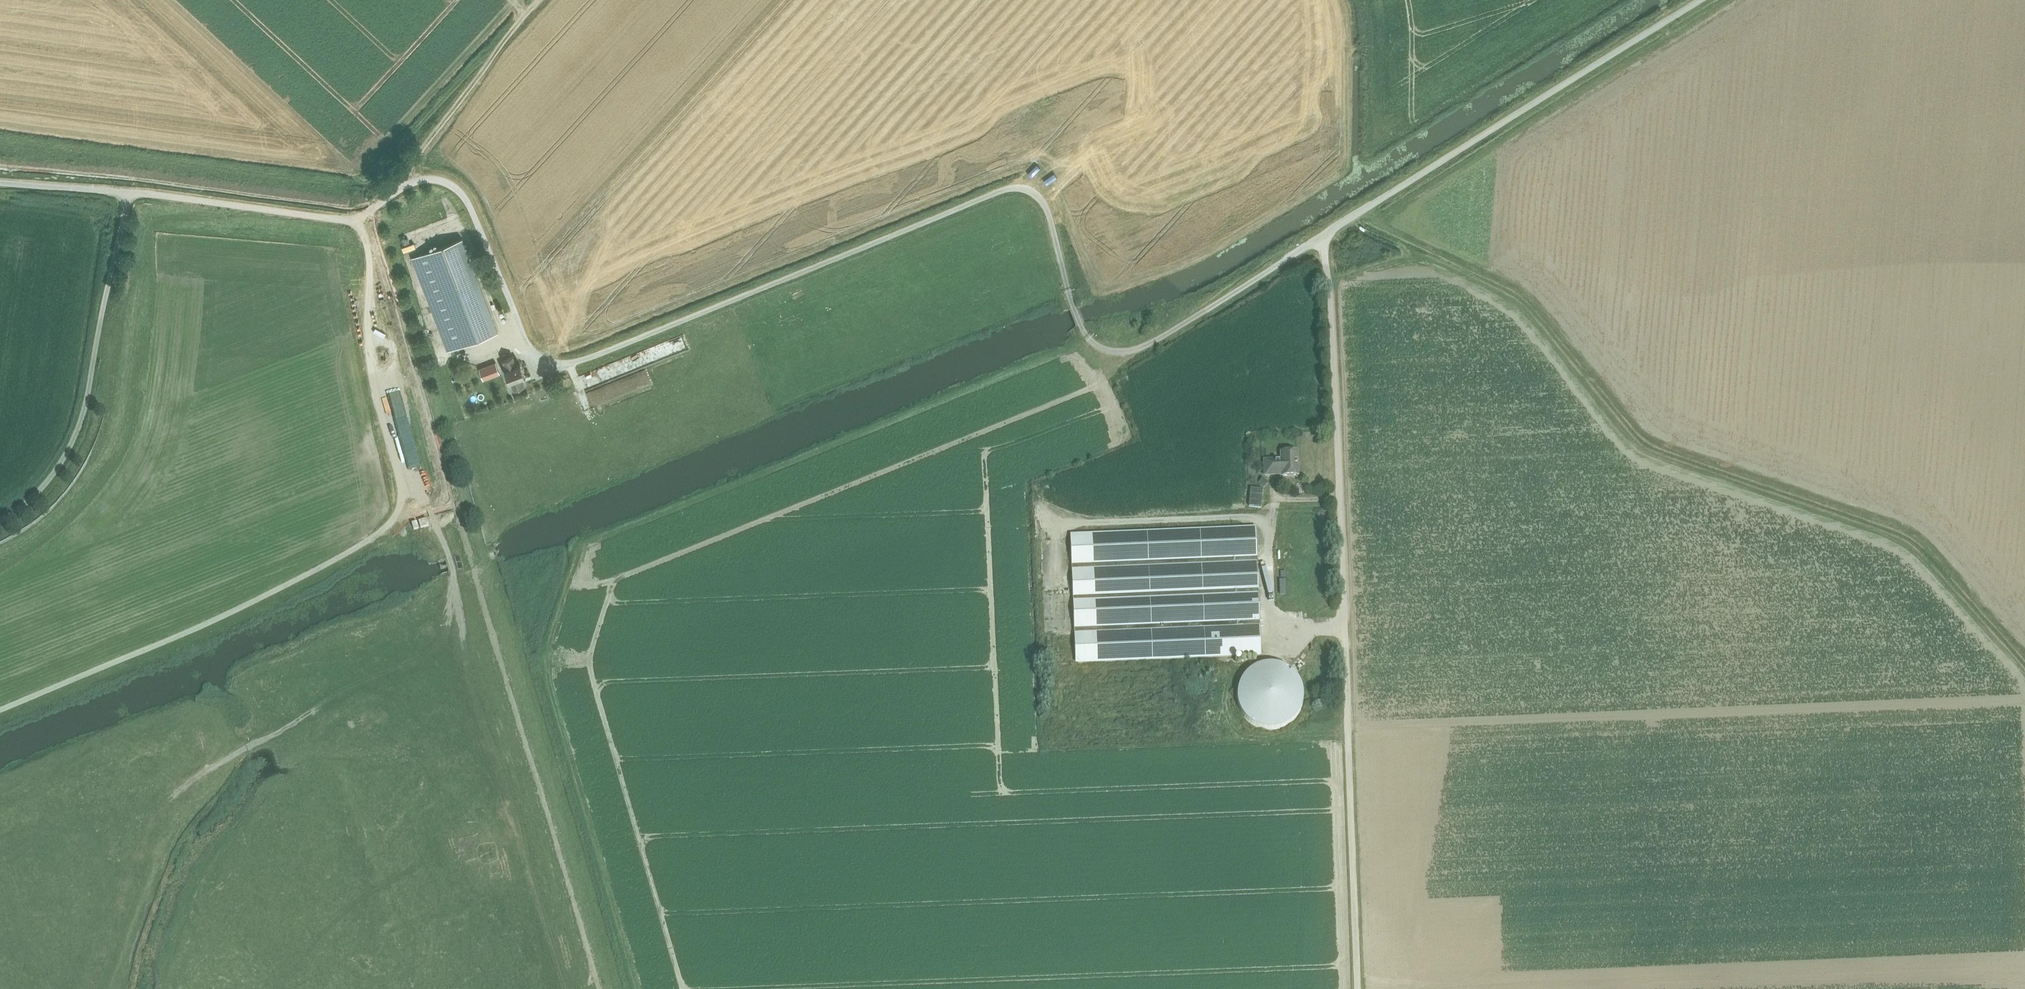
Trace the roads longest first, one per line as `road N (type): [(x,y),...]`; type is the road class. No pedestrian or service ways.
road 1 (unclassified): [(1322,236),(1160,339),(1110,352),(1085,335),(1073,308),(1043,202),(1033,191),(1007,189),(563,365),(532,349),(464,196),(444,181),(413,182),(360,222),(128,192)]
road 2 (unclassified): [(1358,988),(1337,430),(1322,236)]
road 3 (unclassified): [(1322,236),(1701,0)]
road 4 (unclassified): [(0,520),(42,491),(76,438),(128,192)]
road 5 (track): [(398,190),(540,0)]
road 6 (track): [(455,621),(446,546),(427,507),(403,489)]
road 7 (unclassified): [(128,192),(0,182)]

